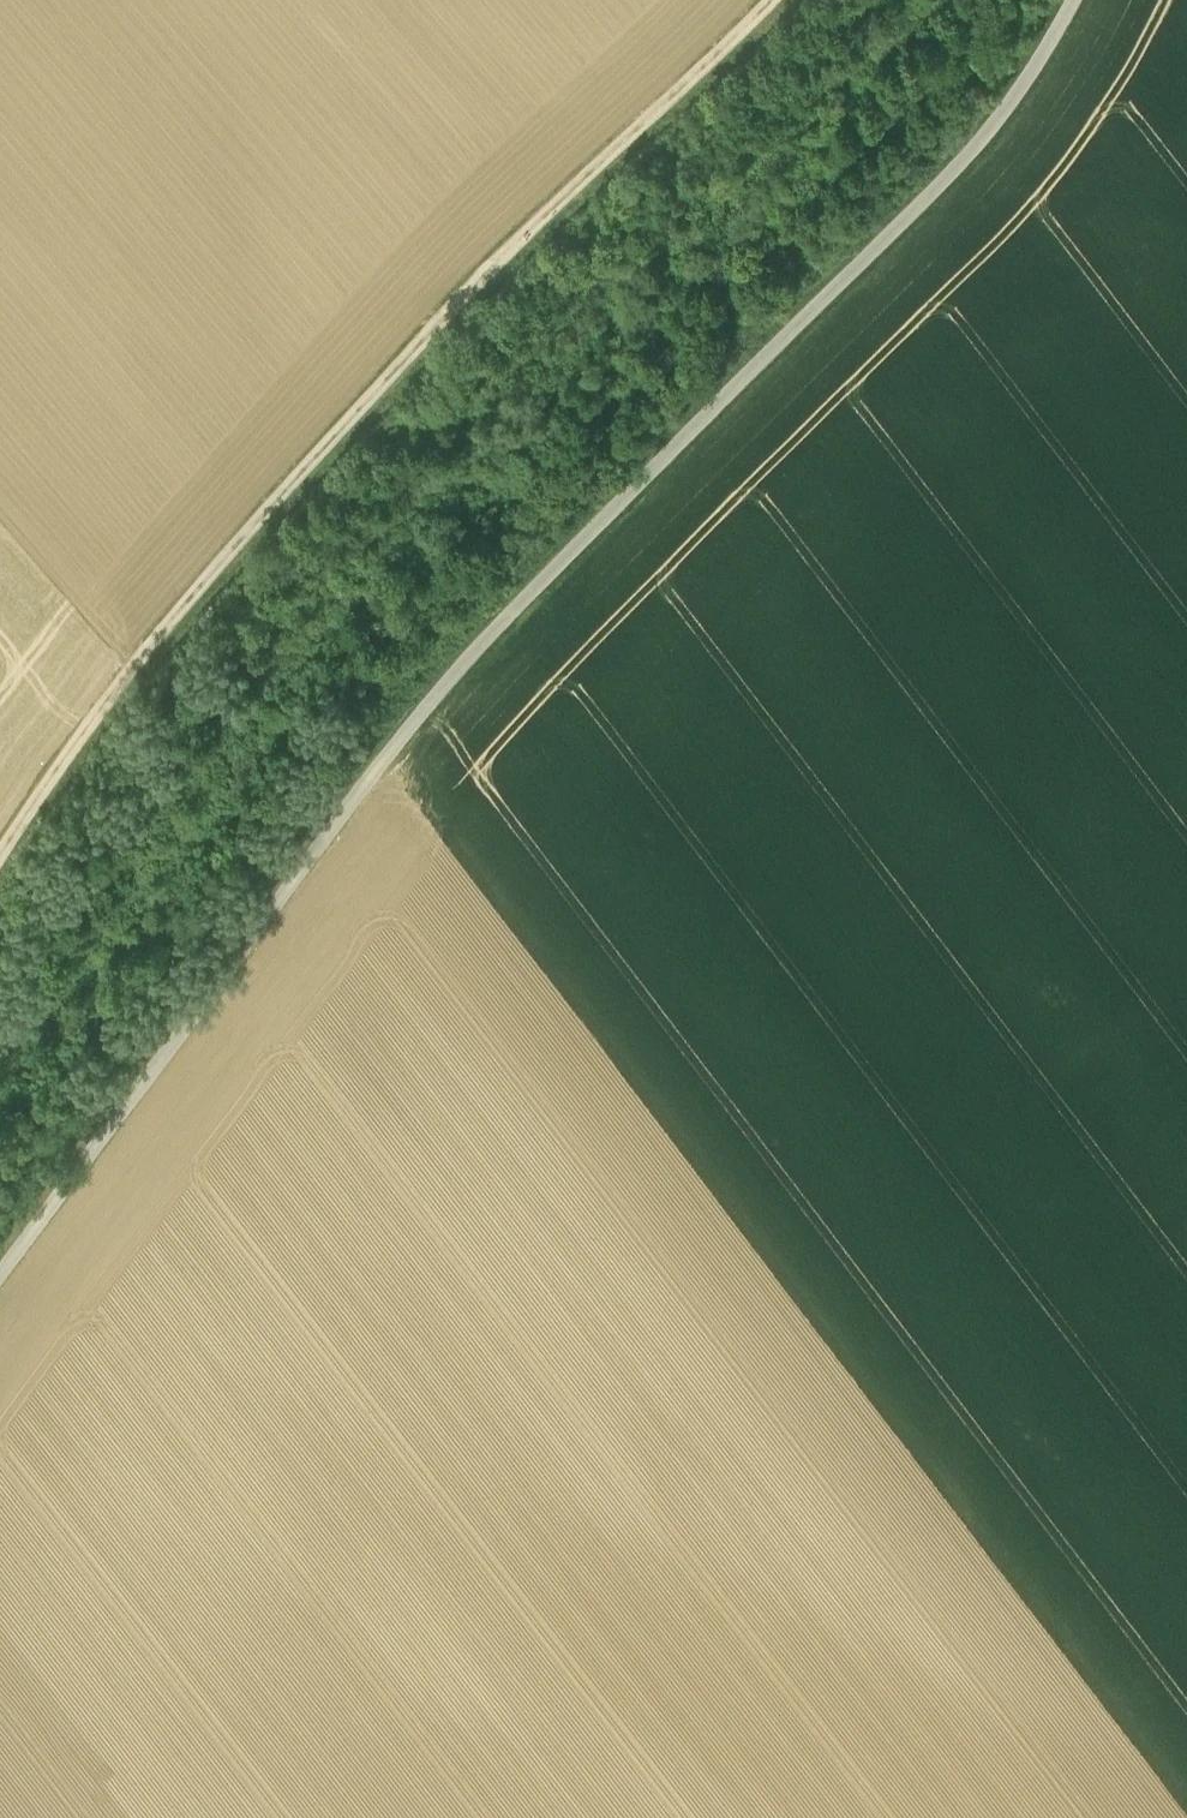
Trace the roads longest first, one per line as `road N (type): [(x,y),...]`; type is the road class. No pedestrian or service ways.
road 1 (track): [(0,1277),(405,736),(532,596),(995,131),(1078,0)]
road 2 (track): [(0,865),(185,611),(766,0)]

